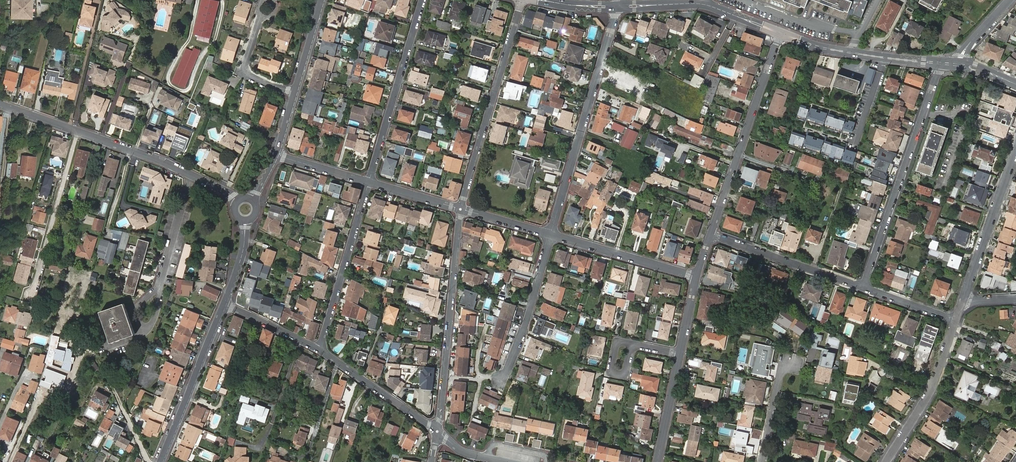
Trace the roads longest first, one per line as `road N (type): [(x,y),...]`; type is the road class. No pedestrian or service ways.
road 1 (residential): [(0,105),(141,154),(237,202)]
road 2 (residential): [(618,6),(551,235)]
road 3 (residential): [(865,287),(942,63)]
road 4 (residential): [(437,431),(460,208)]
road 5 (residential): [(460,208),(521,0)]
road 6 (residential): [(711,234),(779,32)]
road 7 (residential): [(422,0),(368,180)]
road 8 (residential): [(368,180),(321,349)]
road 9 (residential): [(160,461),(223,304)]
road 10 (tertiary): [(779,32),(823,48),(942,63)]
road 11 (tertiary): [(618,6),(704,5),(779,32)]
road 12 (residential): [(711,234),(865,287)]
road 13 (residential): [(1015,149),(964,302)]
road 14 (residential): [(957,319),(934,388),(886,461)]
road 15 (residential): [(551,235),(501,378)]
road 16 (residential): [(551,235),(696,276)]
road 17 (residential): [(321,349),(437,431)]

